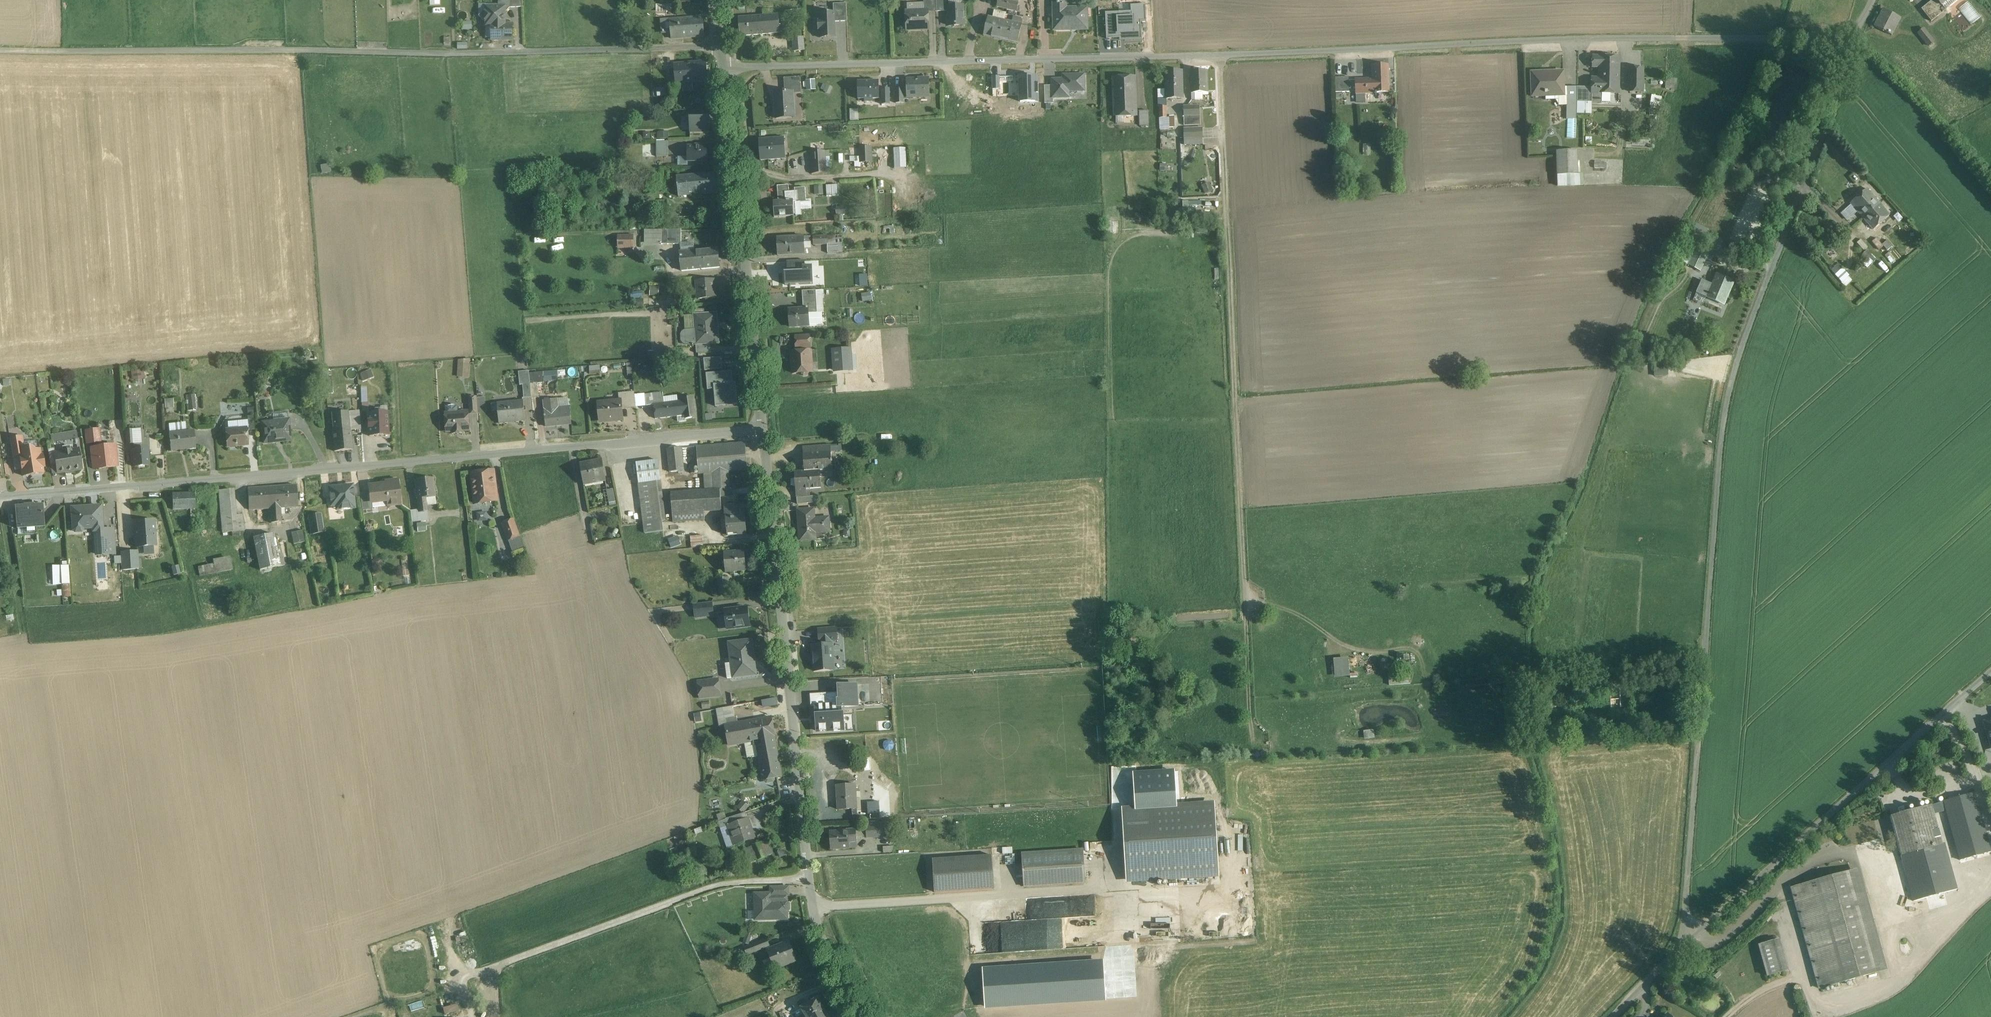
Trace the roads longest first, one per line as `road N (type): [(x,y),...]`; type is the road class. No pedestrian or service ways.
road 1 (unclassified): [(1692,938),(1686,914),(1697,720),(1725,391),(1853,39)]
road 2 (residential): [(763,430),(0,497)]
road 3 (track): [(720,47),(0,49)]
road 4 (residential): [(1322,52),(723,67)]
road 5 (residential): [(763,430),(812,913),(860,1016)]
road 6 (unclassified): [(1322,52),(1853,39)]
road 7 (unclassified): [(1692,938),(1990,670)]
road 8 (residential): [(723,67),(763,430)]

